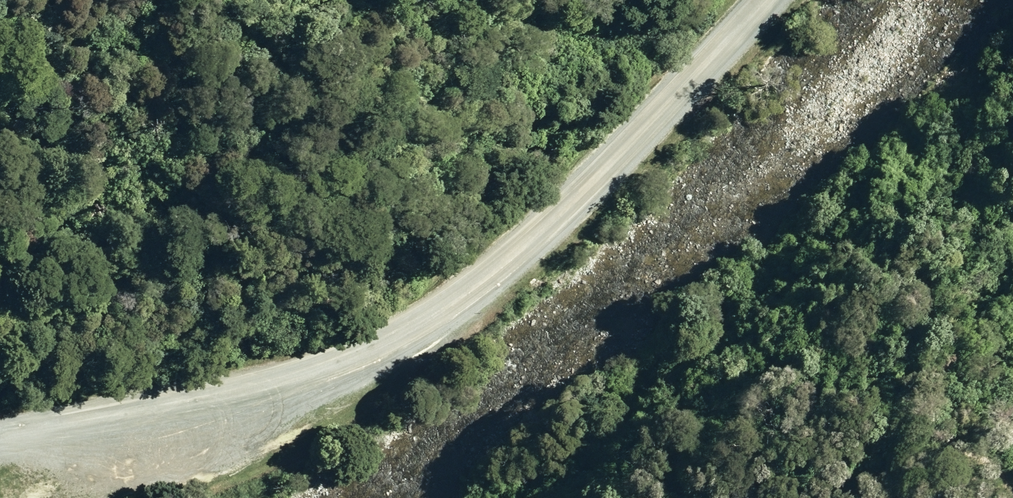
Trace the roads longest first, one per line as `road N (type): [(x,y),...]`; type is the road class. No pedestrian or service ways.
road 1 (unclassified): [(767,0),(707,70),(511,259),(386,343),(190,403),(0,435)]
road 2 (track): [(520,0),(416,245),(362,286),(117,320),(0,379)]
road 3 (track): [(1012,487),(989,469),(938,467),(852,497)]

